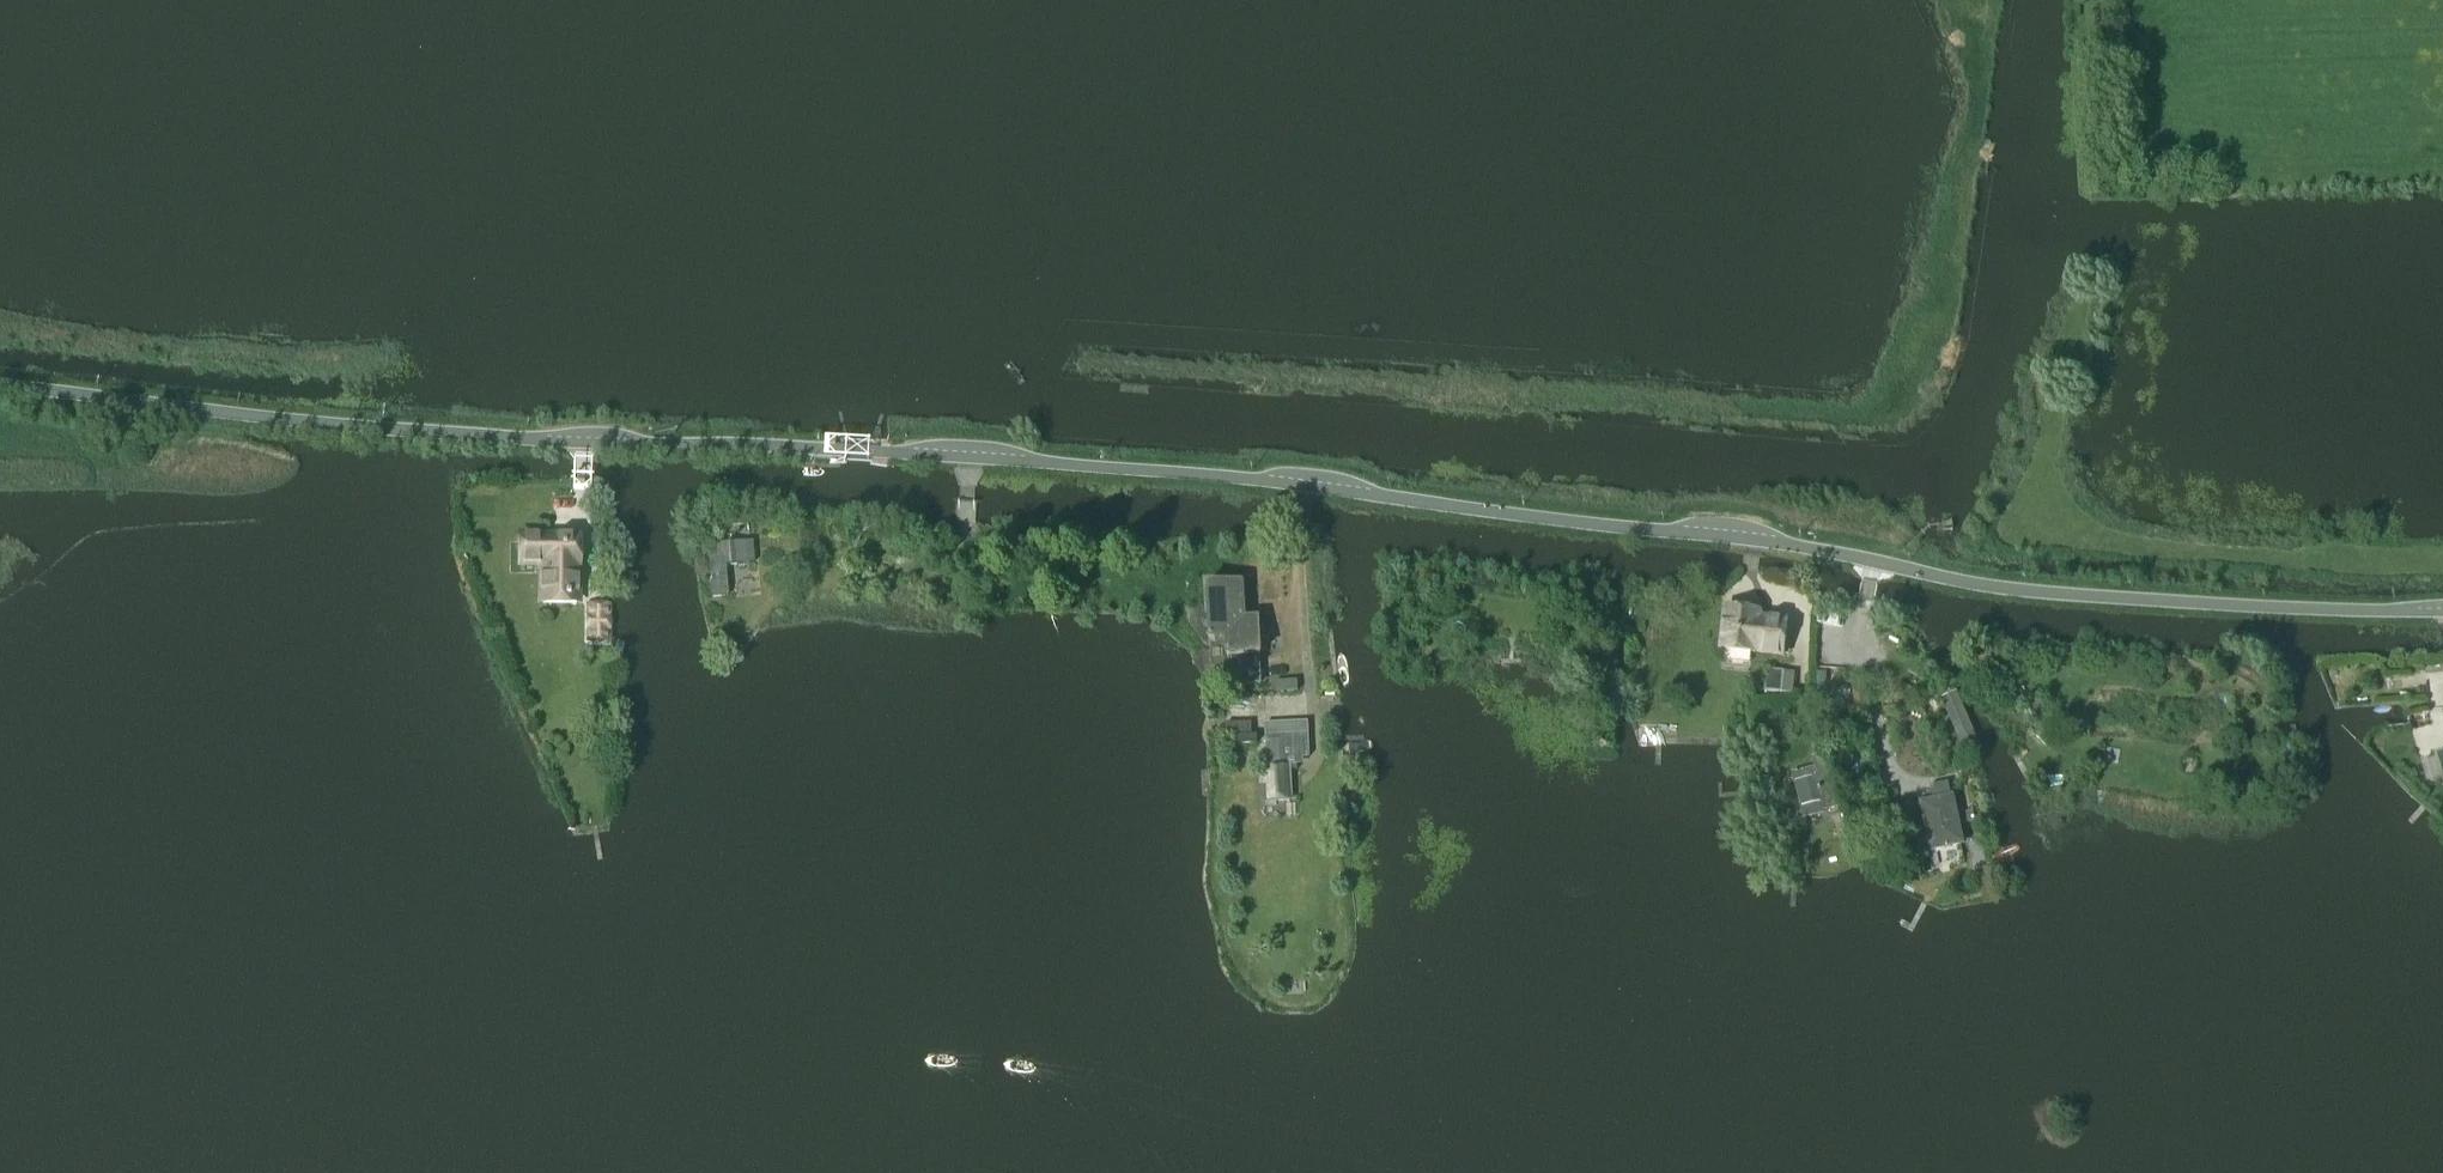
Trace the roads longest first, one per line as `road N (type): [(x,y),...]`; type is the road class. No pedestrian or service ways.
road 1 (tertiary): [(2442,612),(2024,592),(1756,542),(1306,485),(845,451),(486,437),(0,389)]

